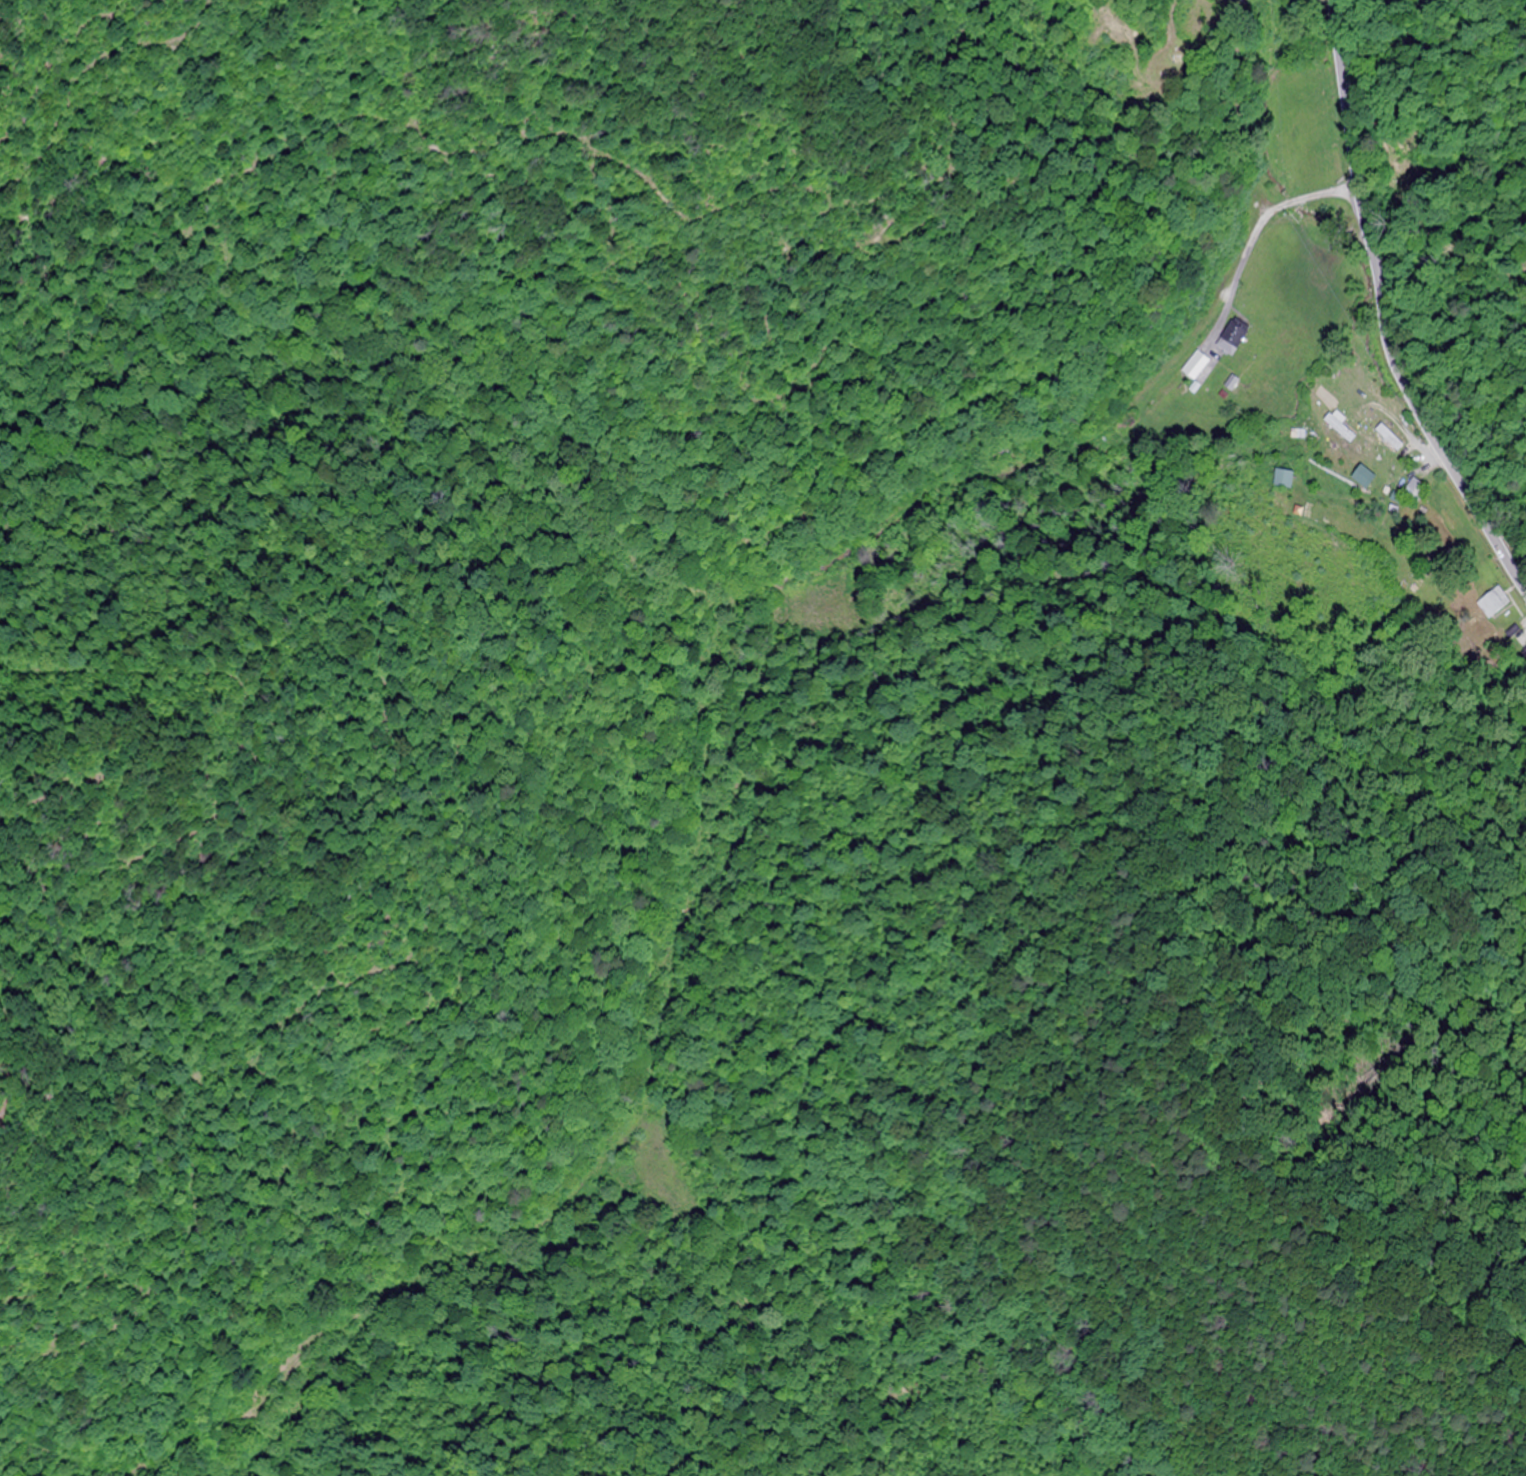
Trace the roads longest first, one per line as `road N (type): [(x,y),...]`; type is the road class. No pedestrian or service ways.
road 1 (secondary): [(1525,597),(1399,370),(1352,149),(1333,0)]

